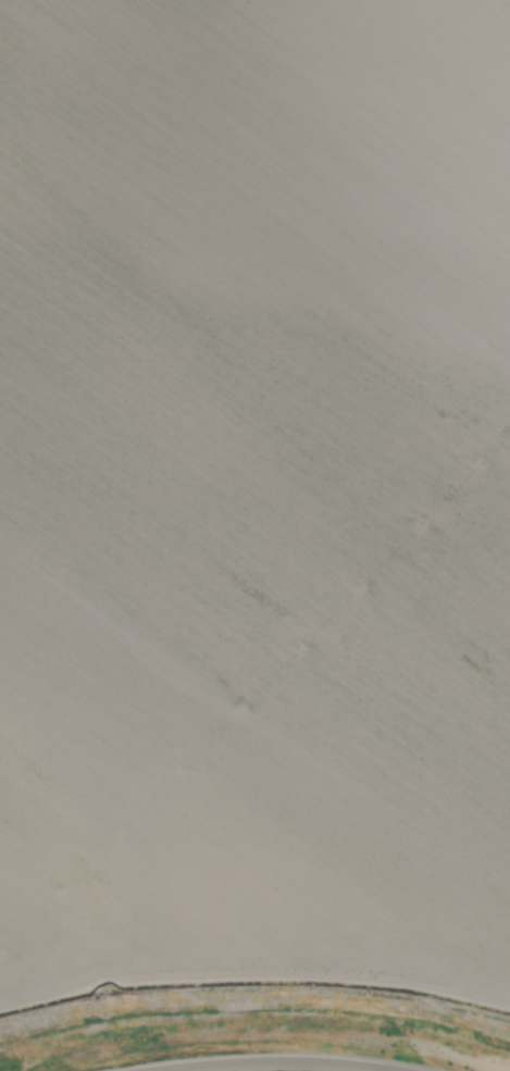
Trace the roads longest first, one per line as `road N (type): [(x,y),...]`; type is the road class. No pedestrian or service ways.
road 1 (track): [(509,1004),(436,983),(178,968),(0,1011)]
road 2 (residential): [(383,1070),(297,1061),(171,1070)]

